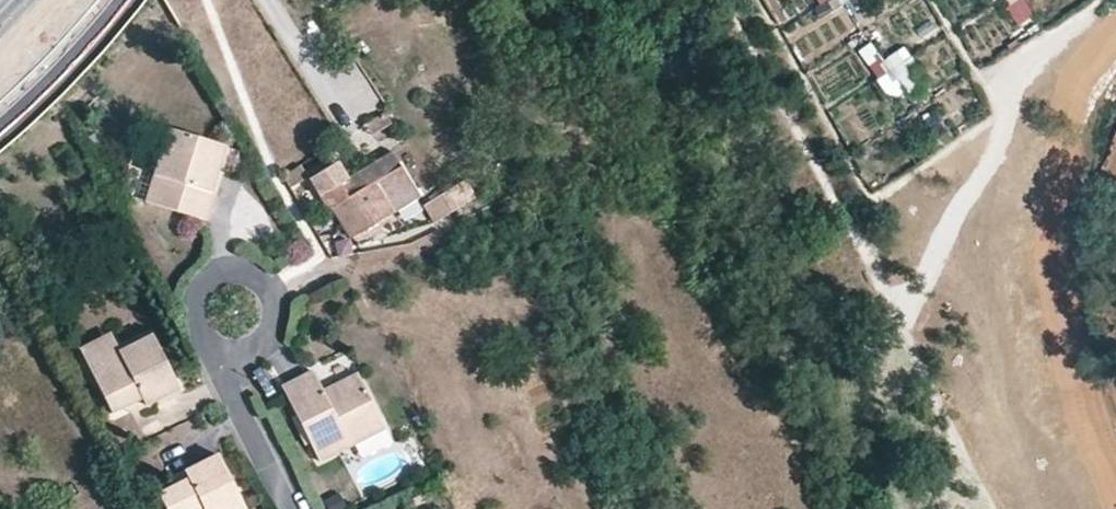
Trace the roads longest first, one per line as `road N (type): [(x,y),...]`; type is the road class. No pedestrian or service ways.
road 1 (residential): [(293,508),(232,389),(228,346)]
road 2 (residential): [(276,307),(256,273),(229,268),(205,281),(198,321),(228,346)]

